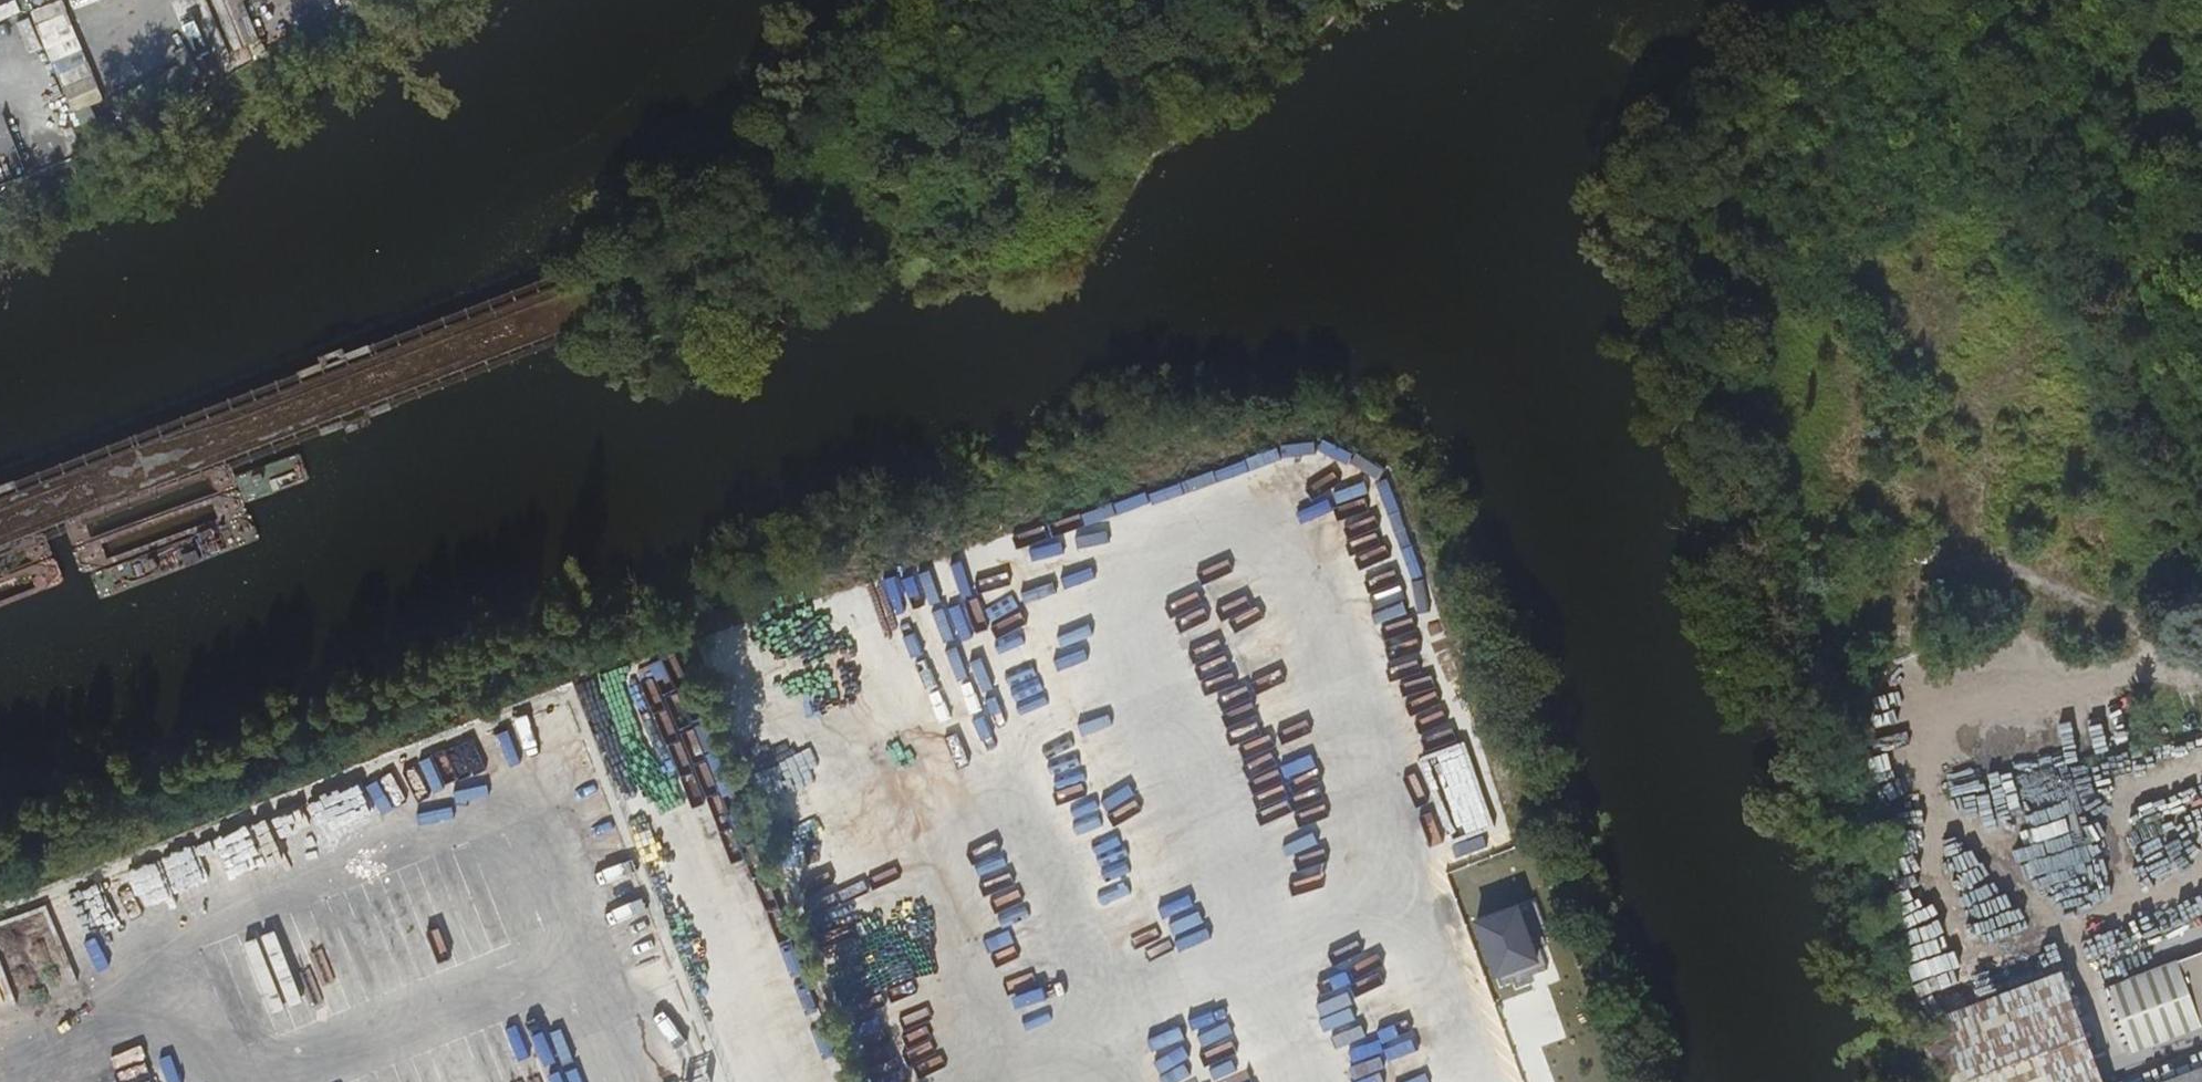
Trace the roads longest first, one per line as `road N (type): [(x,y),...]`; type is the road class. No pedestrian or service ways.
road 1 (unclassified): [(2201,563),(2017,65)]

